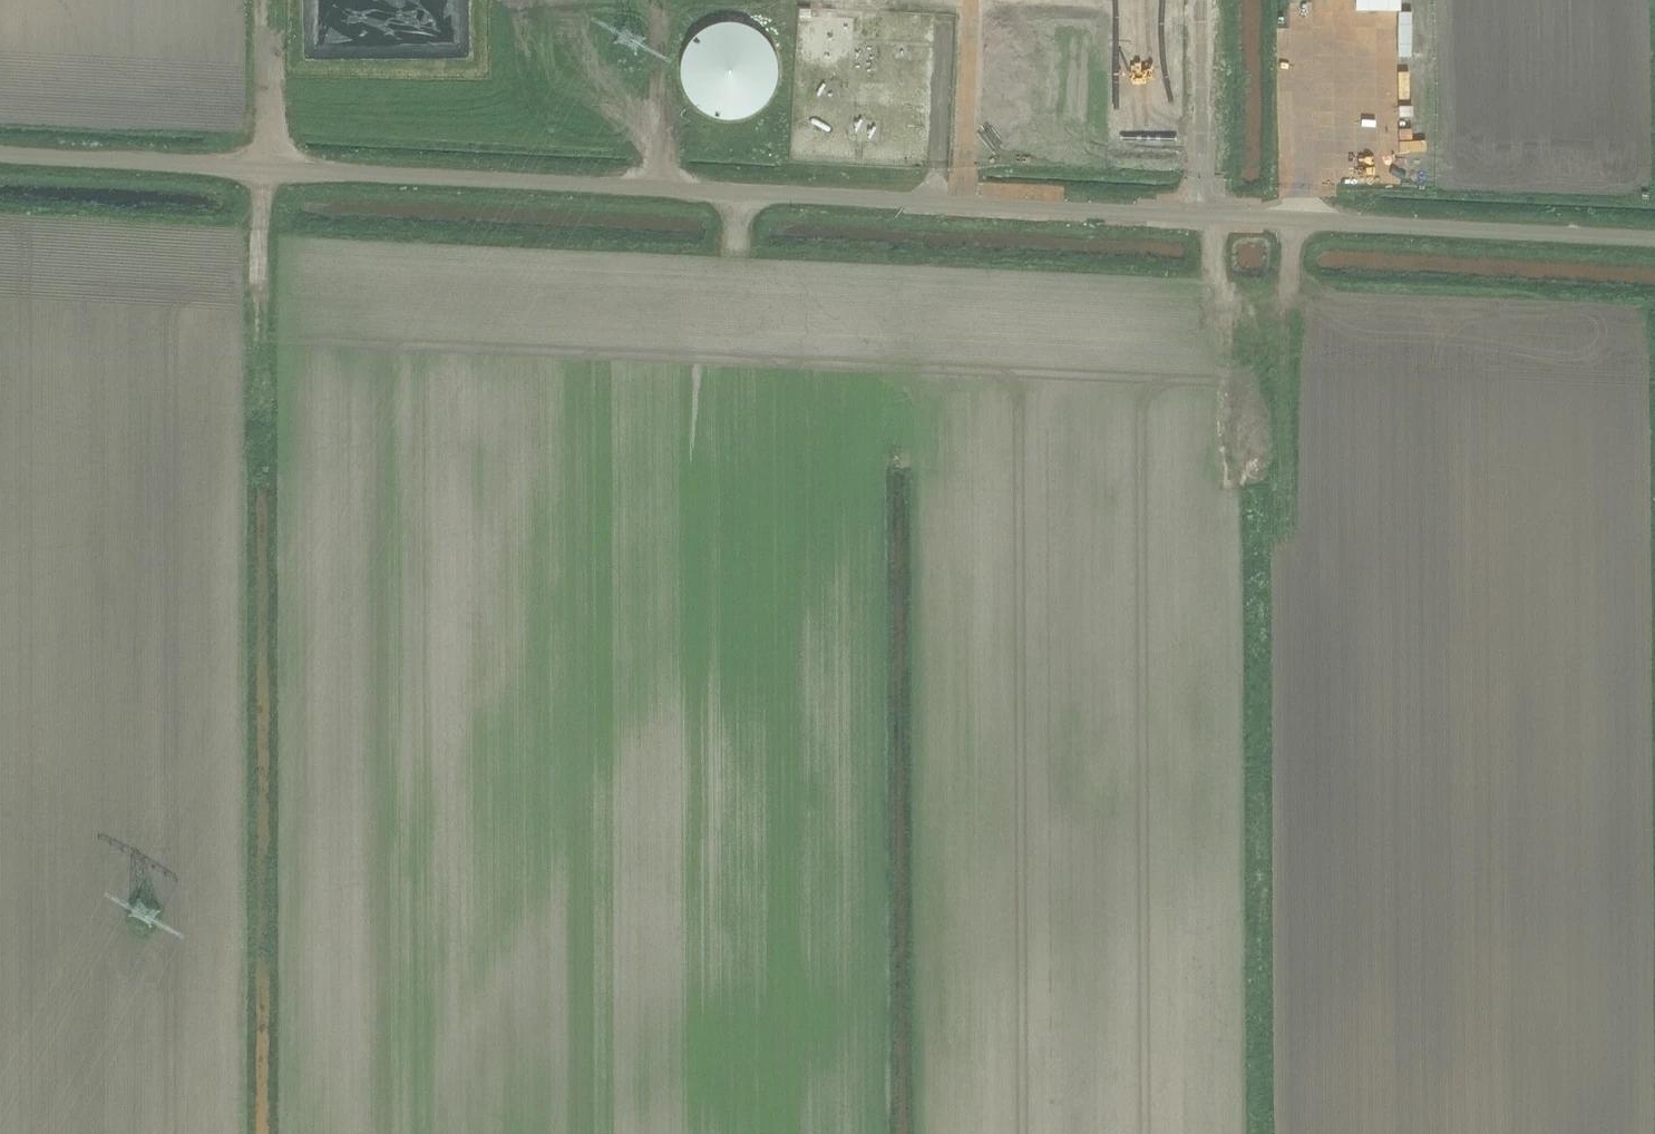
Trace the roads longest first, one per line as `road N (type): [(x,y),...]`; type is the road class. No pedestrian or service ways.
road 1 (unclassified): [(1654,239),(0,154)]

